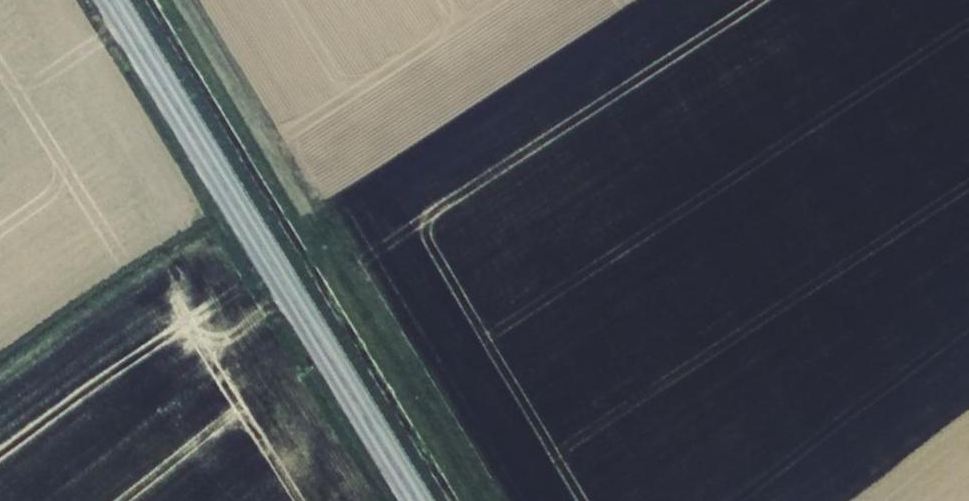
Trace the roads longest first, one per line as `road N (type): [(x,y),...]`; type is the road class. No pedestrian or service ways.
road 1 (tertiary): [(421,500),(113,0)]

